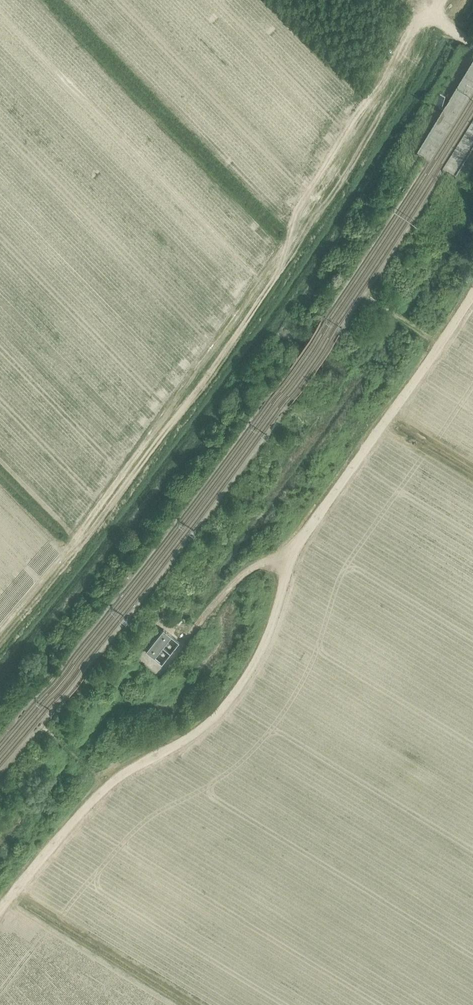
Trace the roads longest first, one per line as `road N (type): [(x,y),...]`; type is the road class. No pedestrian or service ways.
road 1 (track): [(472,45),(426,13),(408,33),(363,127),(290,243),(77,537),(0,630)]
road 2 (track): [(0,909),(109,785),(200,732),(228,704),(263,648),(300,540),(472,296)]
road 3 (track): [(291,558),(242,575),(160,672),(141,656)]

